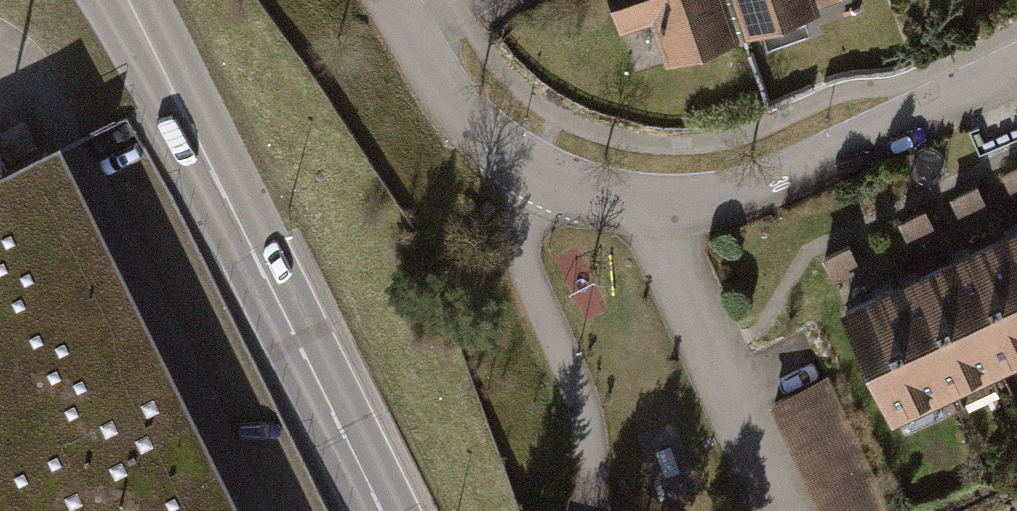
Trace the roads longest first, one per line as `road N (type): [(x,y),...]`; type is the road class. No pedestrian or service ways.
road 1 (residential): [(392,0),(464,119),(512,166),(575,194),(648,207),(750,188),(1016,71)]
road 2 (secondary): [(129,0),(382,510)]

